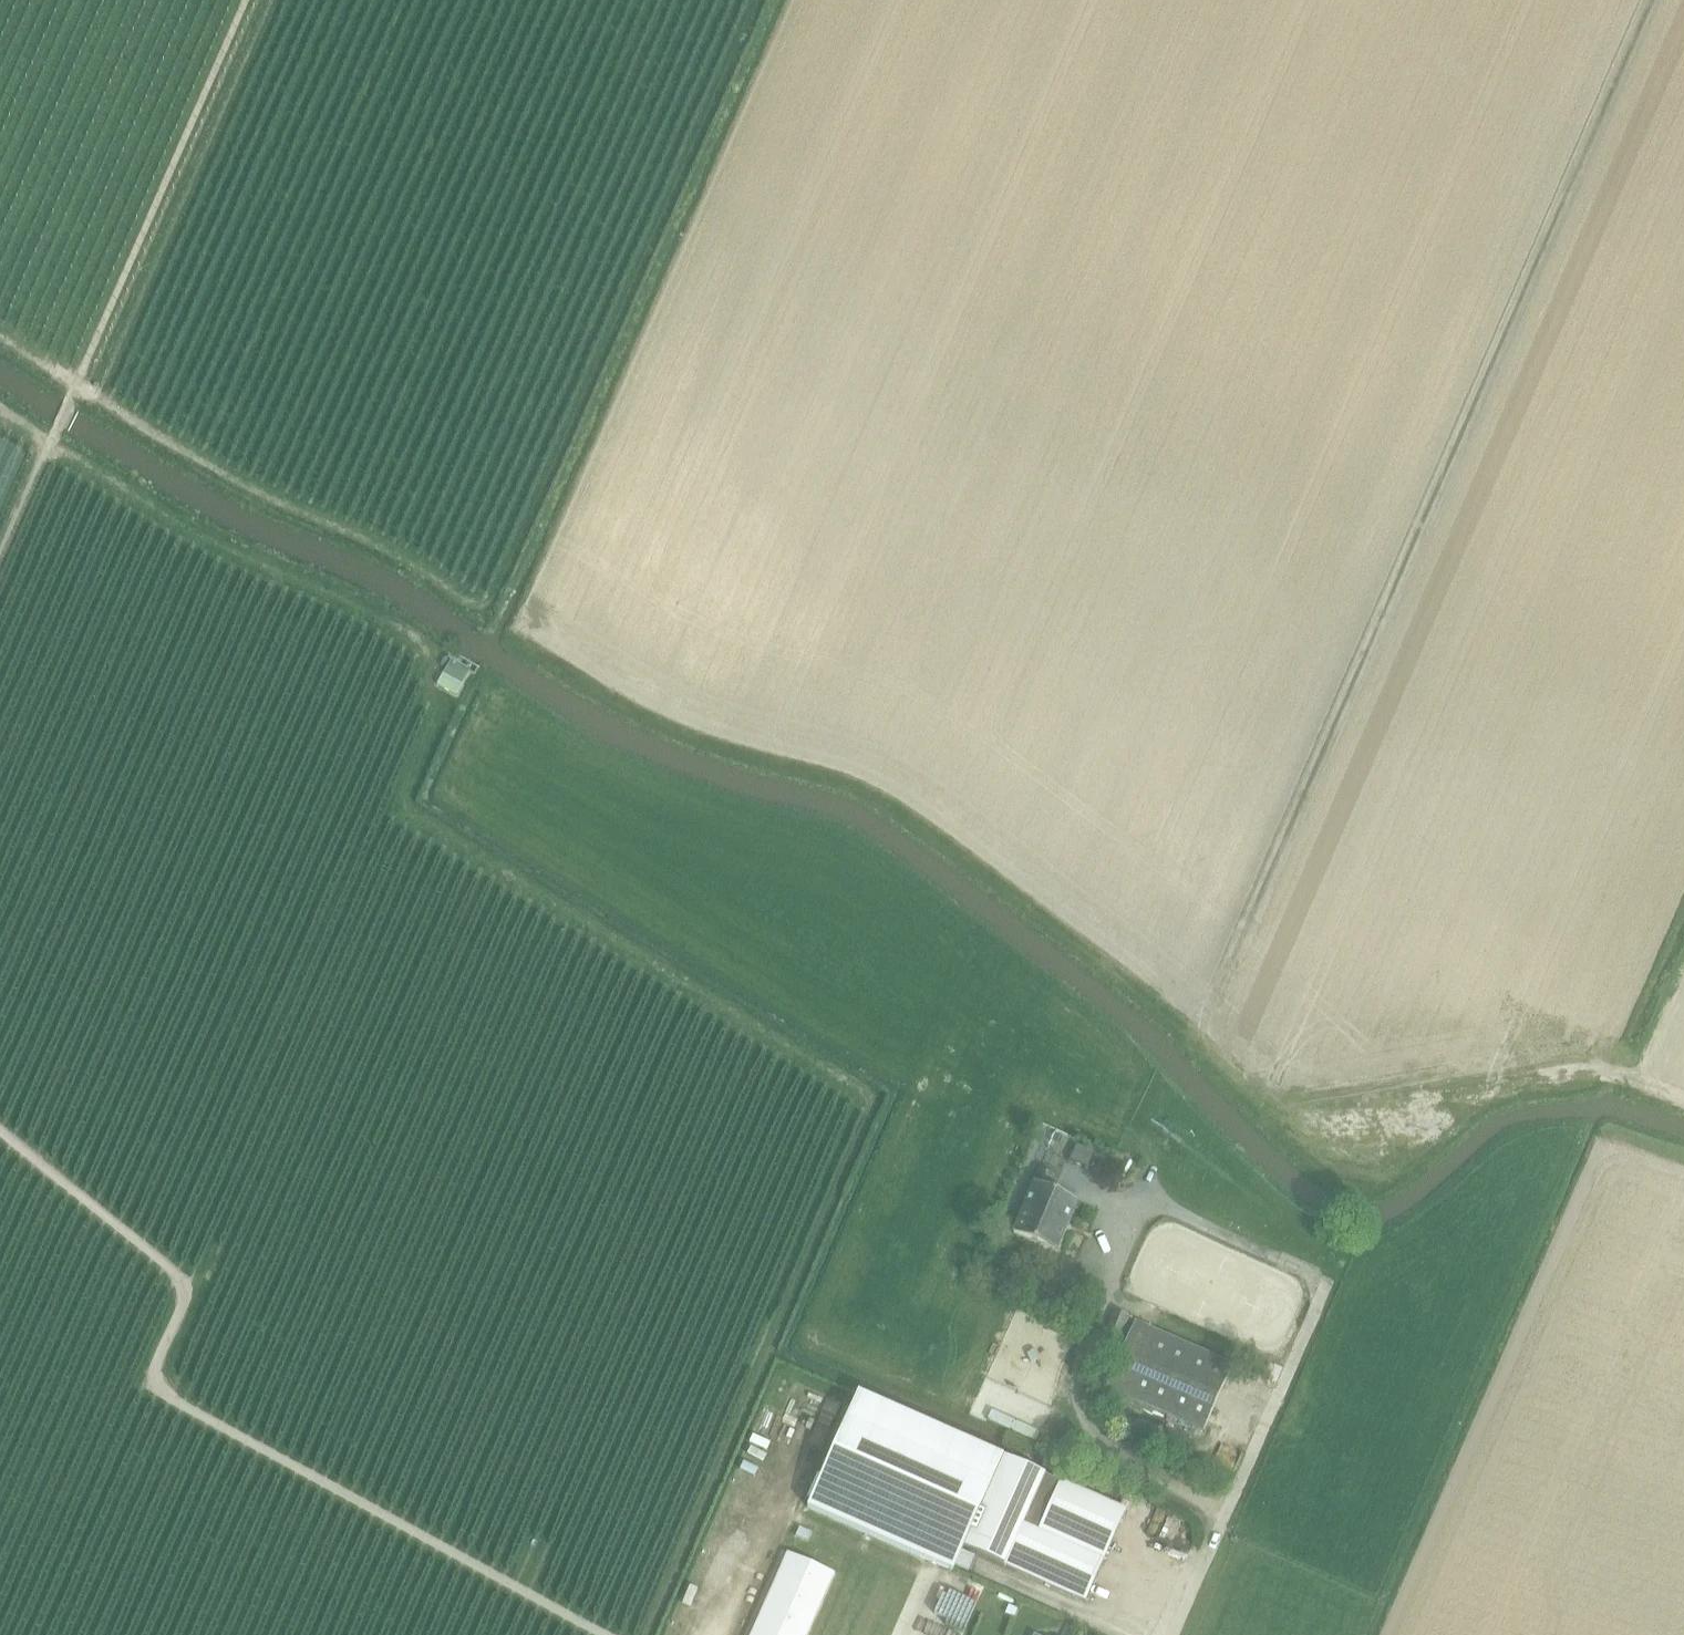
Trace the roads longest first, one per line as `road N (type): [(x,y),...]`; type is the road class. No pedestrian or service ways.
road 1 (track): [(1683,1099),(1629,1080),(1545,1082),(1437,1139),(1382,1180),(1336,1186),(1107,975),(892,809),(647,723),(515,641)]
road 2 (track): [(618,1634),(163,1388),(158,1364),(184,1287),(0,1131)]
road 3 (track): [(0,557),(246,0)]

